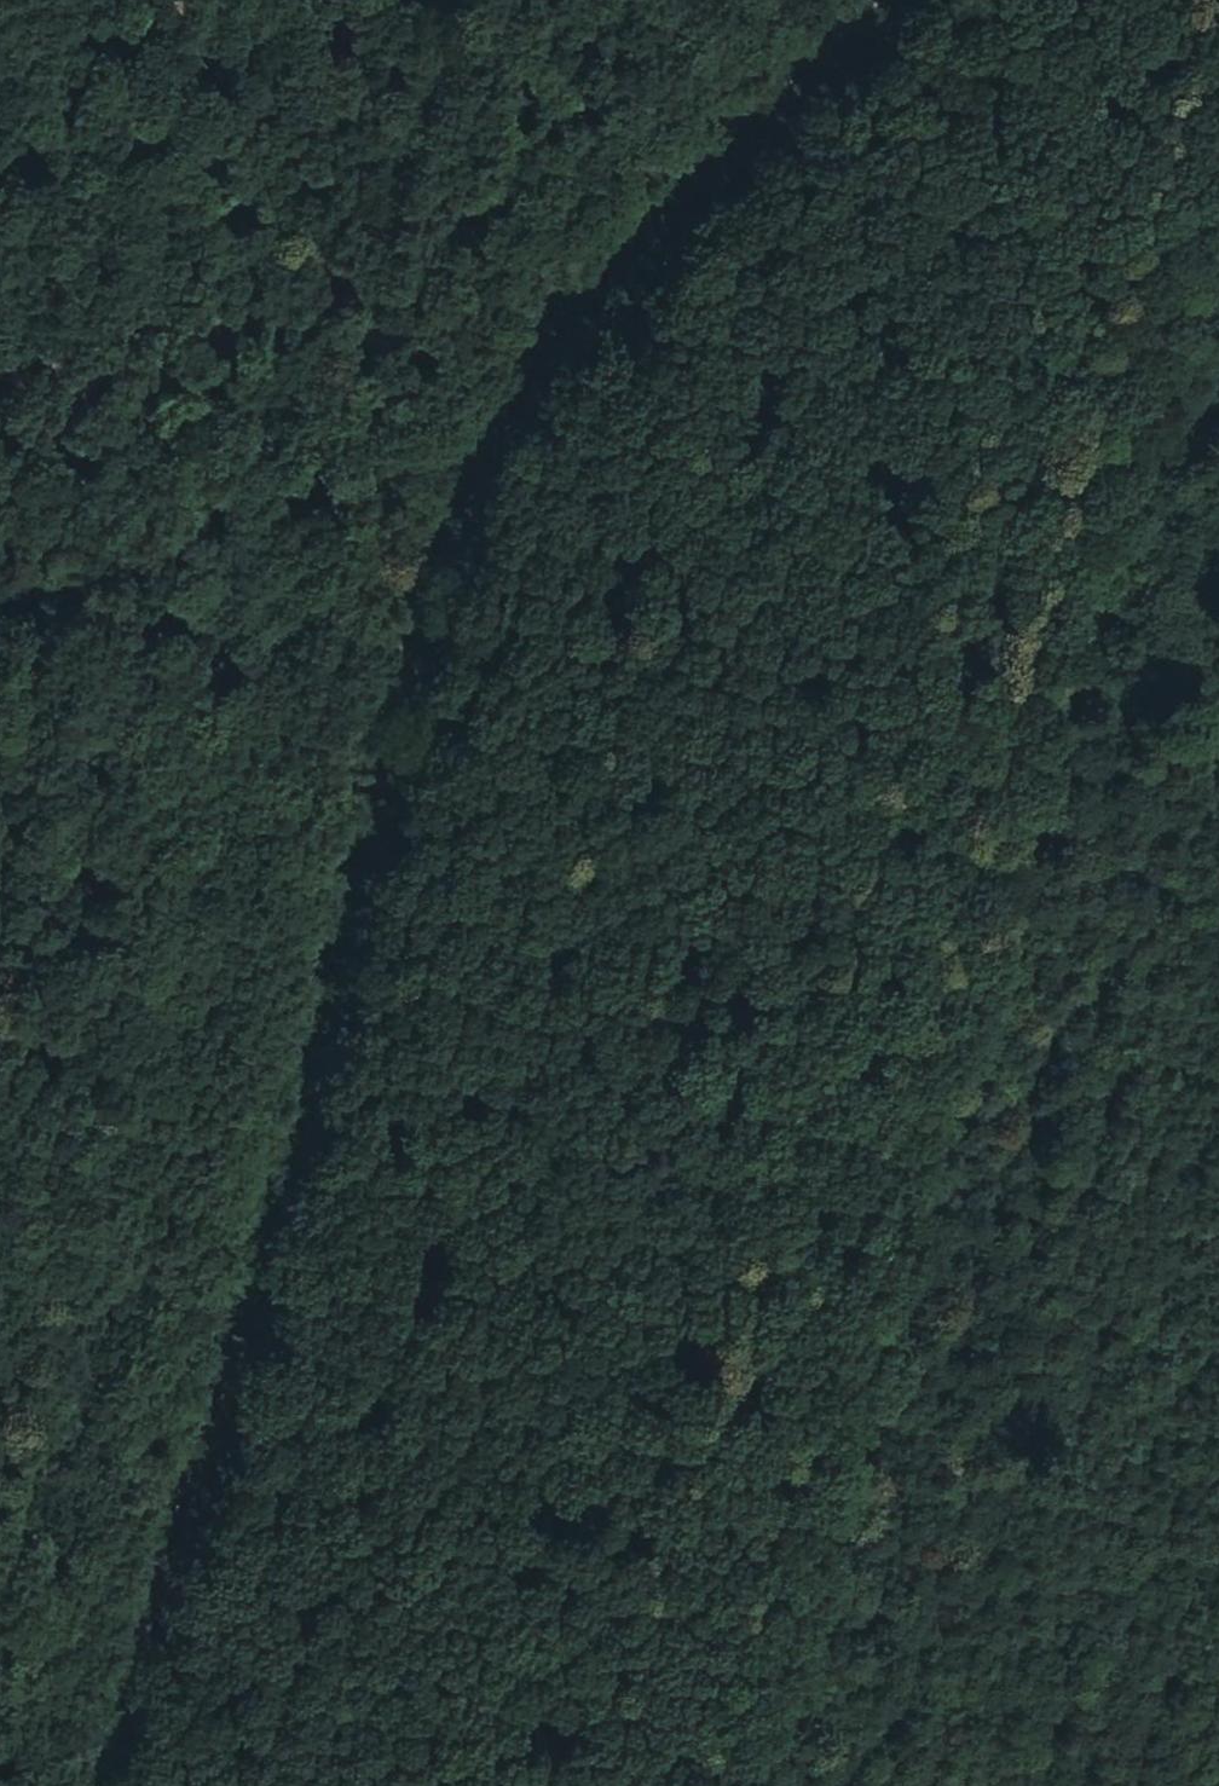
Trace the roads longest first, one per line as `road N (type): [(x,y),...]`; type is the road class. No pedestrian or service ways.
road 1 (tertiary): [(95,1785),(365,753),(418,580),(476,439),(546,329),(630,224),(863,0)]
road 2 (track): [(0,571),(154,542),(476,439)]

